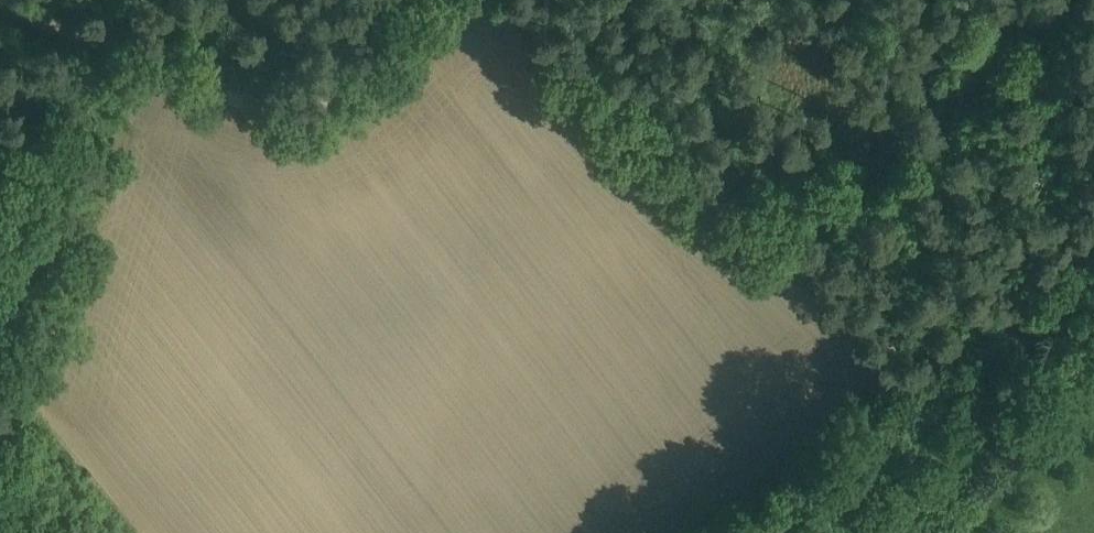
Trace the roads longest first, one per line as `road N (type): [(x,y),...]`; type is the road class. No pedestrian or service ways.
road 1 (track): [(1066,0),(830,206)]

